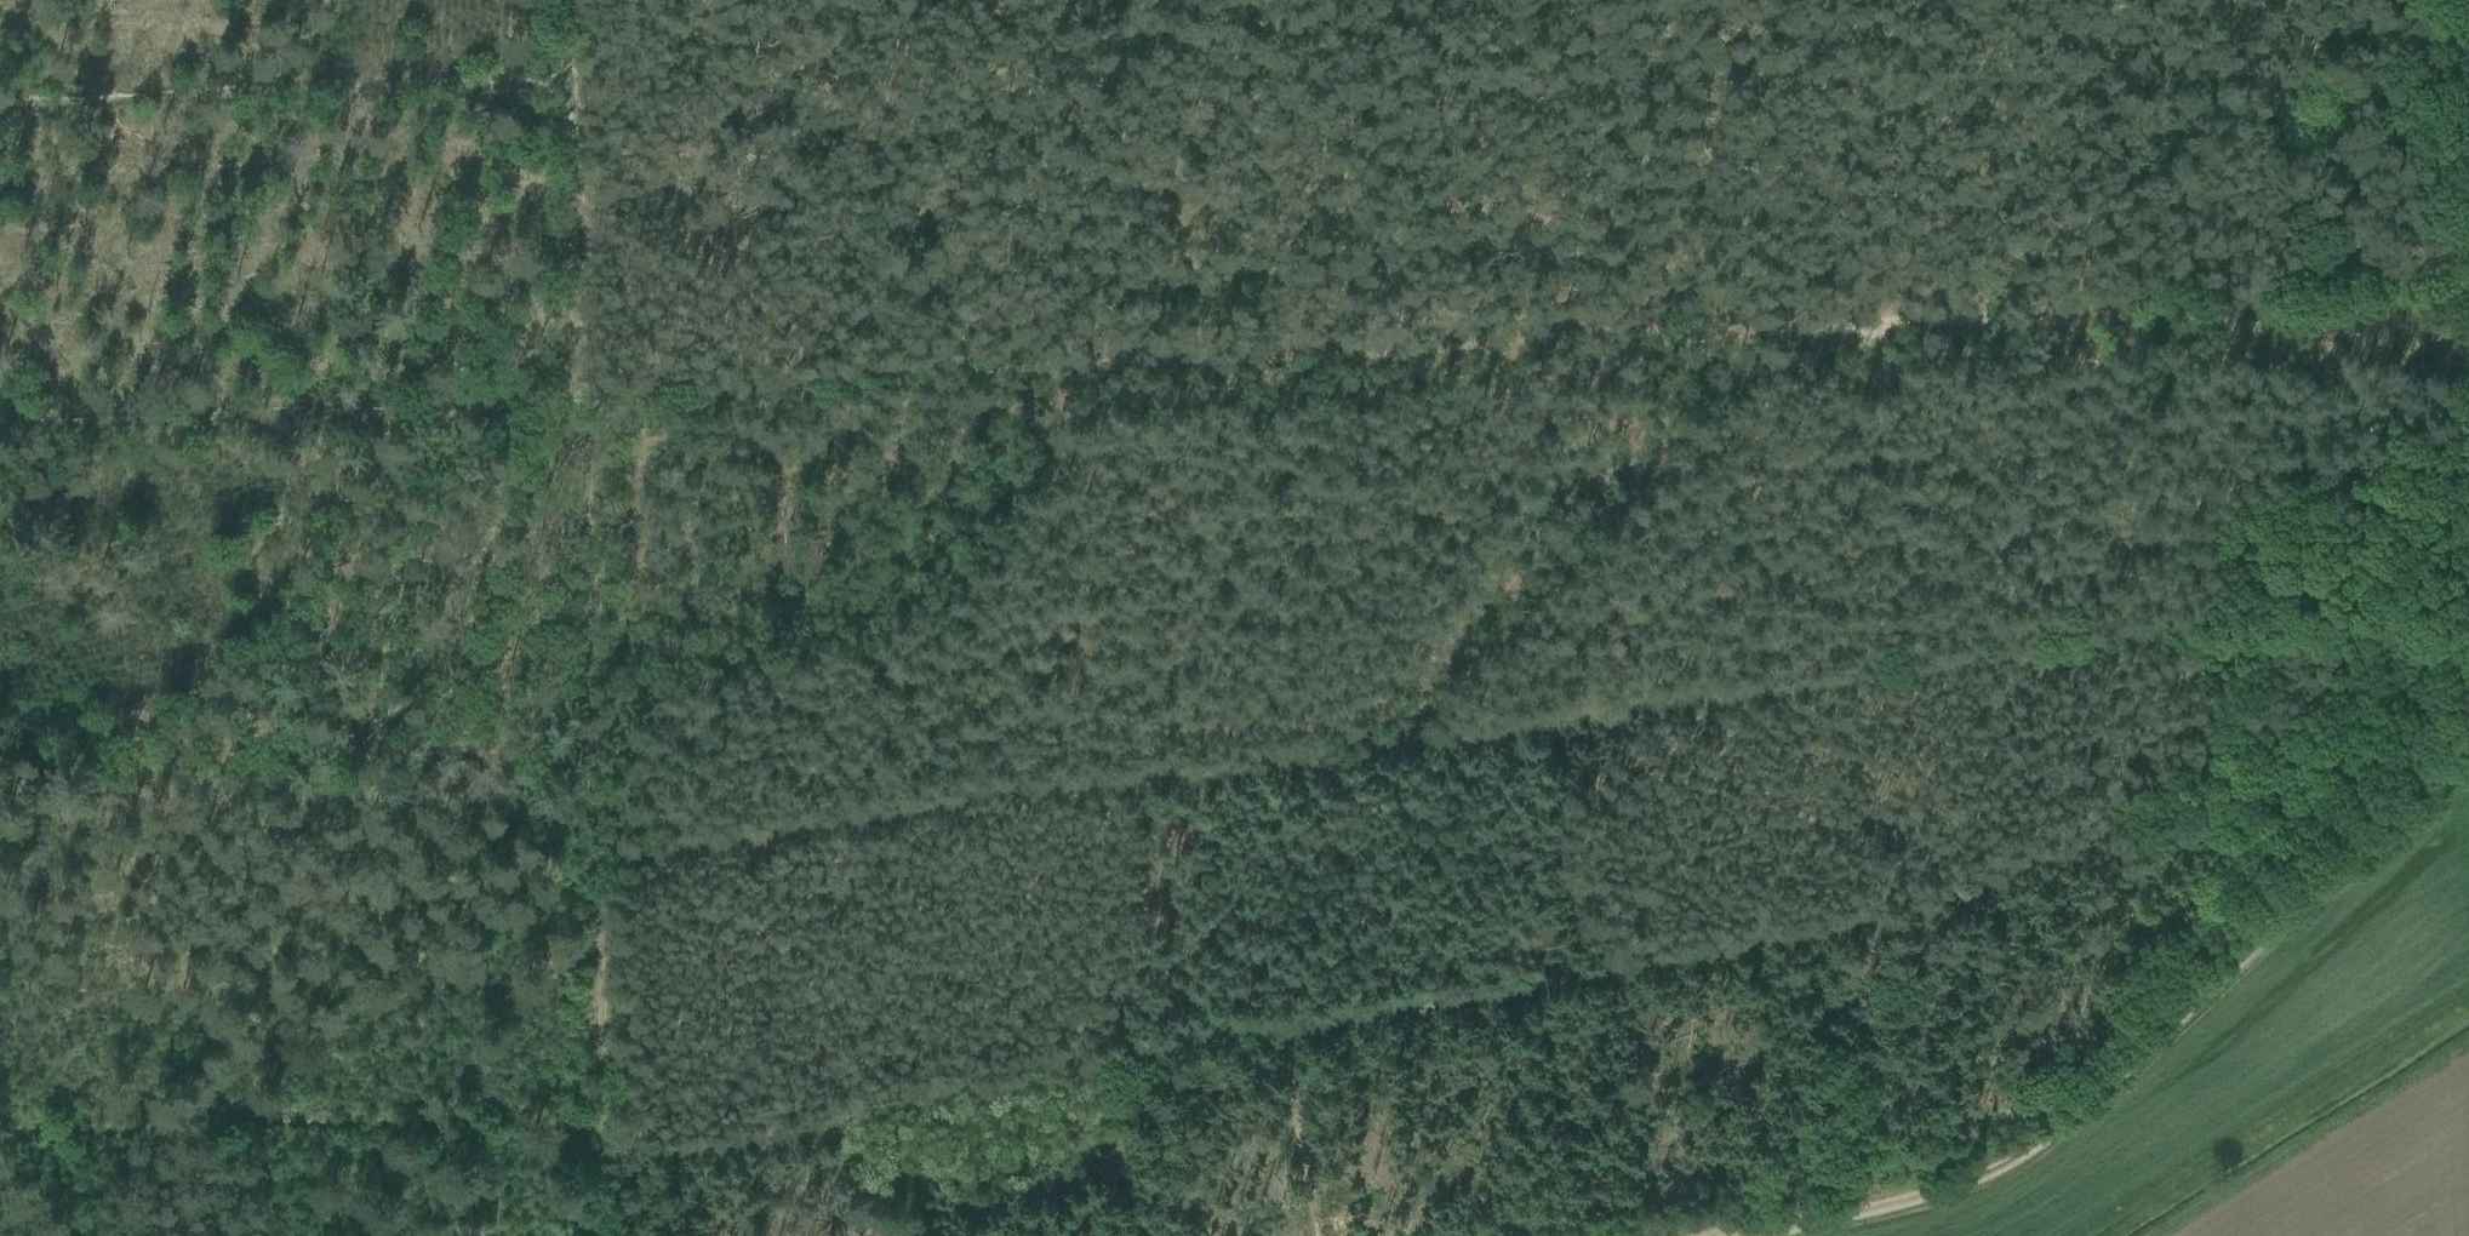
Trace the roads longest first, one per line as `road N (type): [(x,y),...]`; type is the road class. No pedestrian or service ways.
road 1 (track): [(0,105),(322,89),(521,89),(568,125),(579,392),(0,427)]
road 2 (track): [(1678,1235),(2011,1161),(2468,720)]

